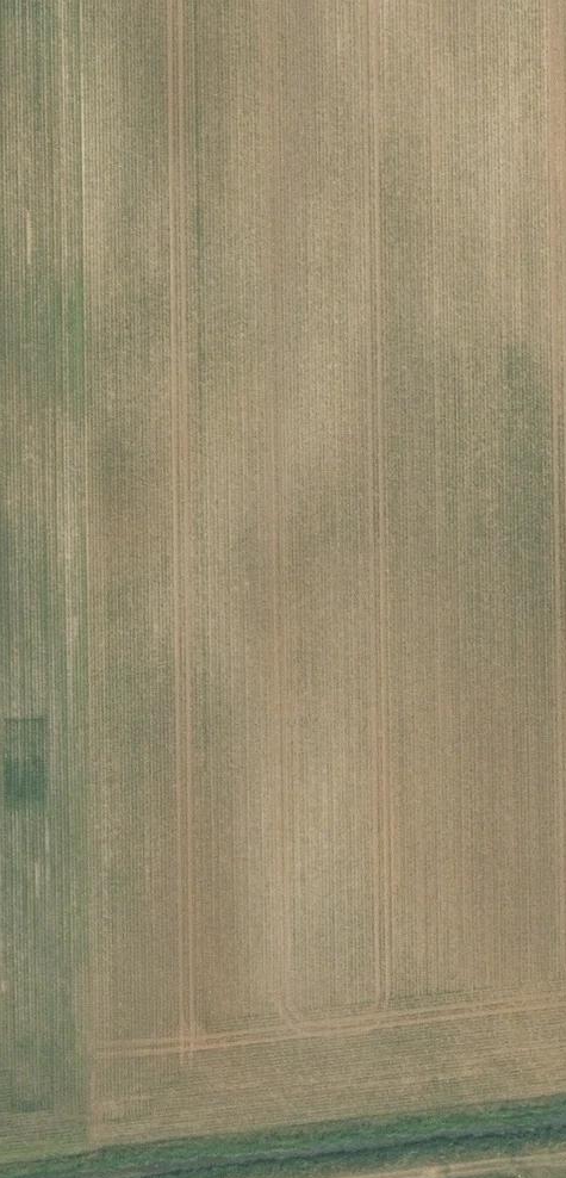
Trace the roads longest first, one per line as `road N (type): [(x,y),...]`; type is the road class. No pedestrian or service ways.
road 1 (track): [(384,1177),(565,1156)]

